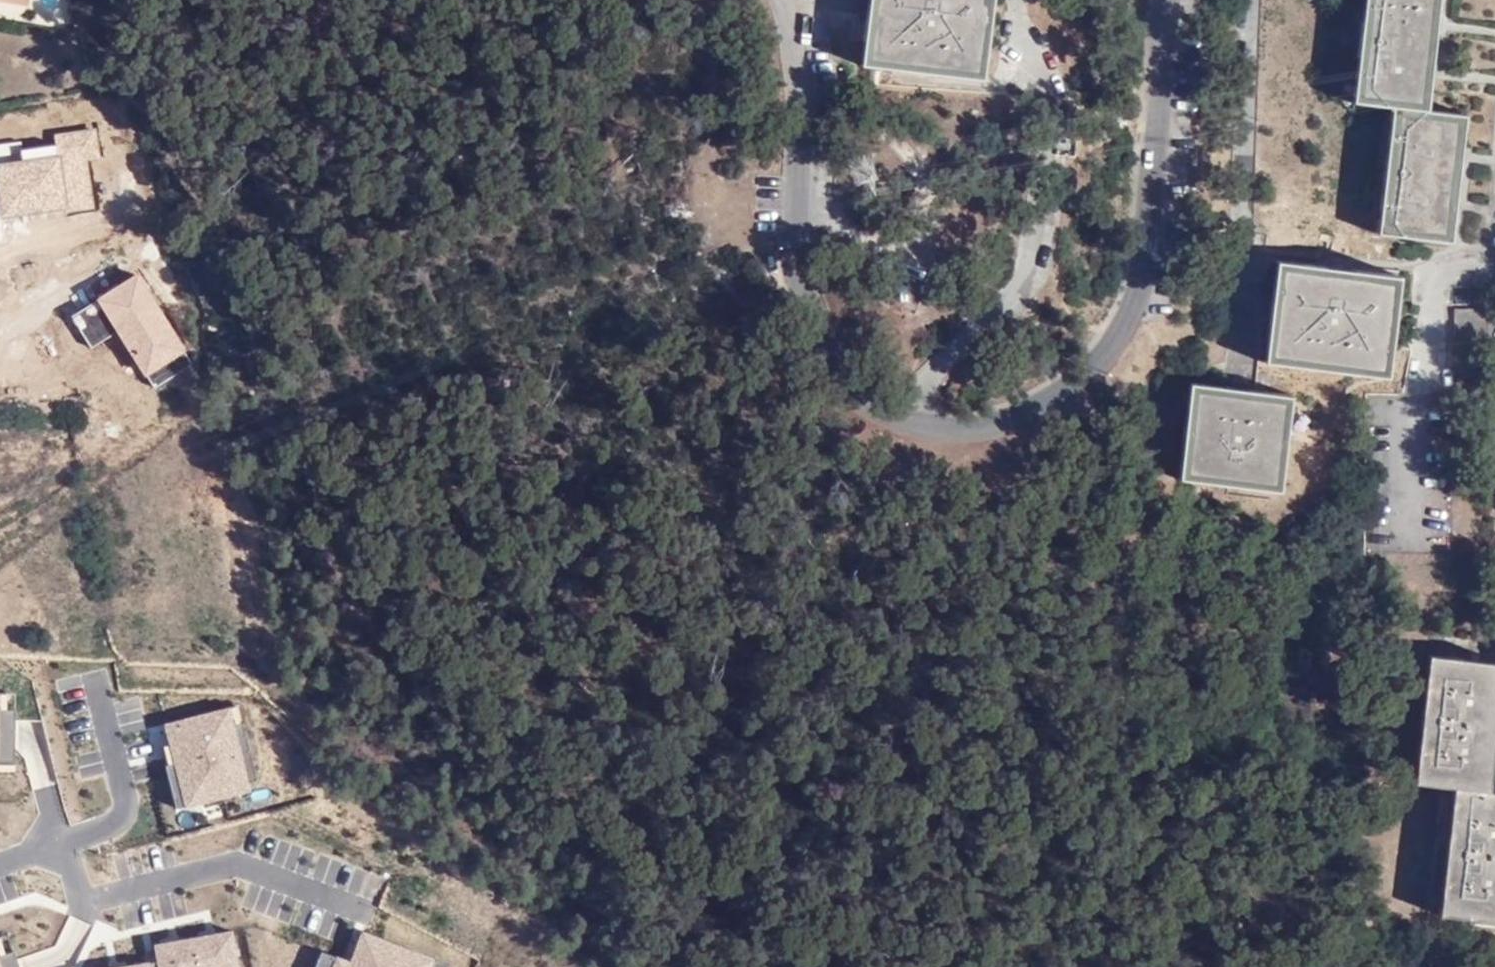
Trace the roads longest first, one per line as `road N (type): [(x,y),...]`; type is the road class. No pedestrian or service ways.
road 1 (residential): [(785,0),(800,114),(799,276),(815,331),(855,396),(880,416),(950,429),(1022,416),(1057,396),(1093,369),(1130,312),(1143,275),(1167,0)]
road 2 (residential): [(1235,358),(1250,0)]

